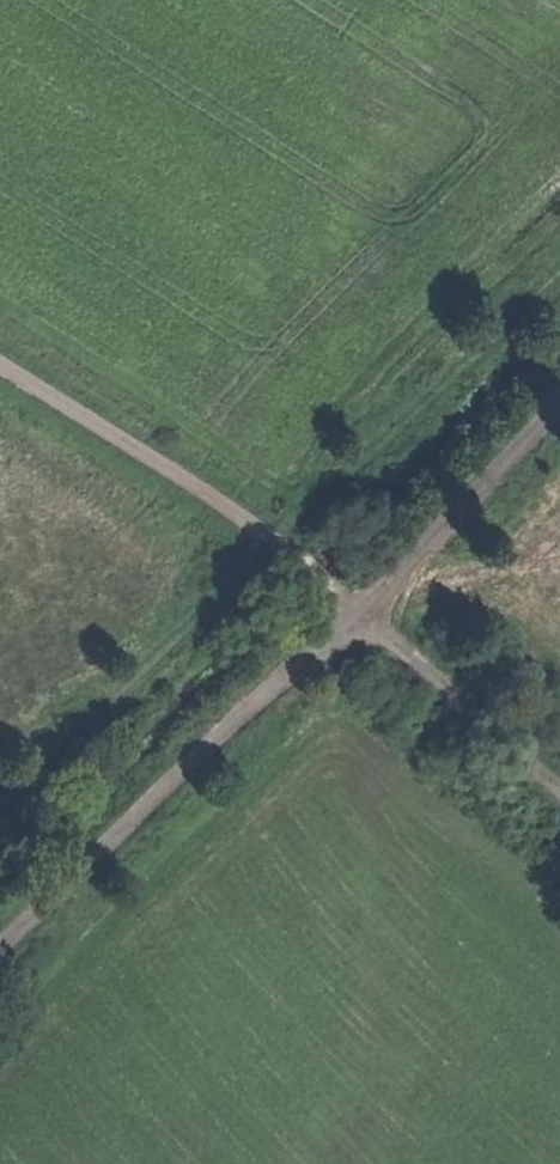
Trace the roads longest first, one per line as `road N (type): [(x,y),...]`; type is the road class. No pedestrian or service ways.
road 1 (track): [(559,409),(0,947)]
road 2 (track): [(0,369),(266,537),(559,798)]

